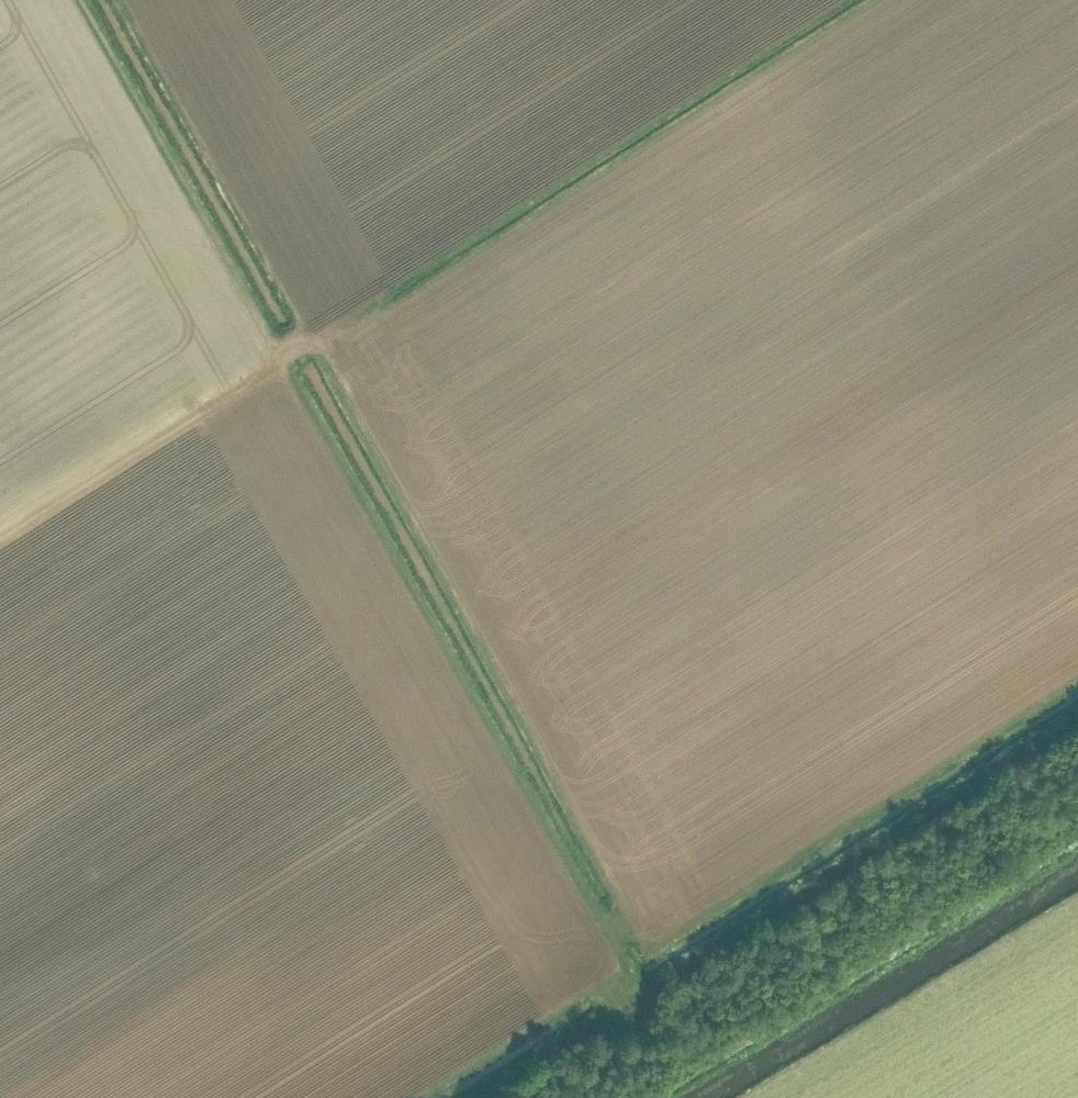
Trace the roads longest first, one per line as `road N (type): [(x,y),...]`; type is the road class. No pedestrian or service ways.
road 1 (track): [(1077,903),(751,1097)]

